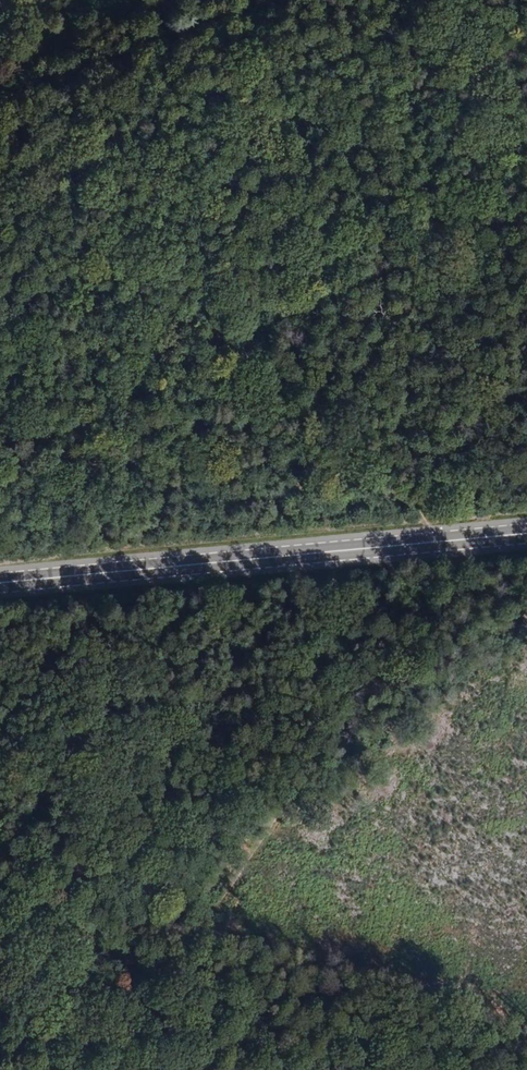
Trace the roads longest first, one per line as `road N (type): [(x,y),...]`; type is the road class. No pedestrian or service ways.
road 1 (primary): [(526,534),(0,583)]

